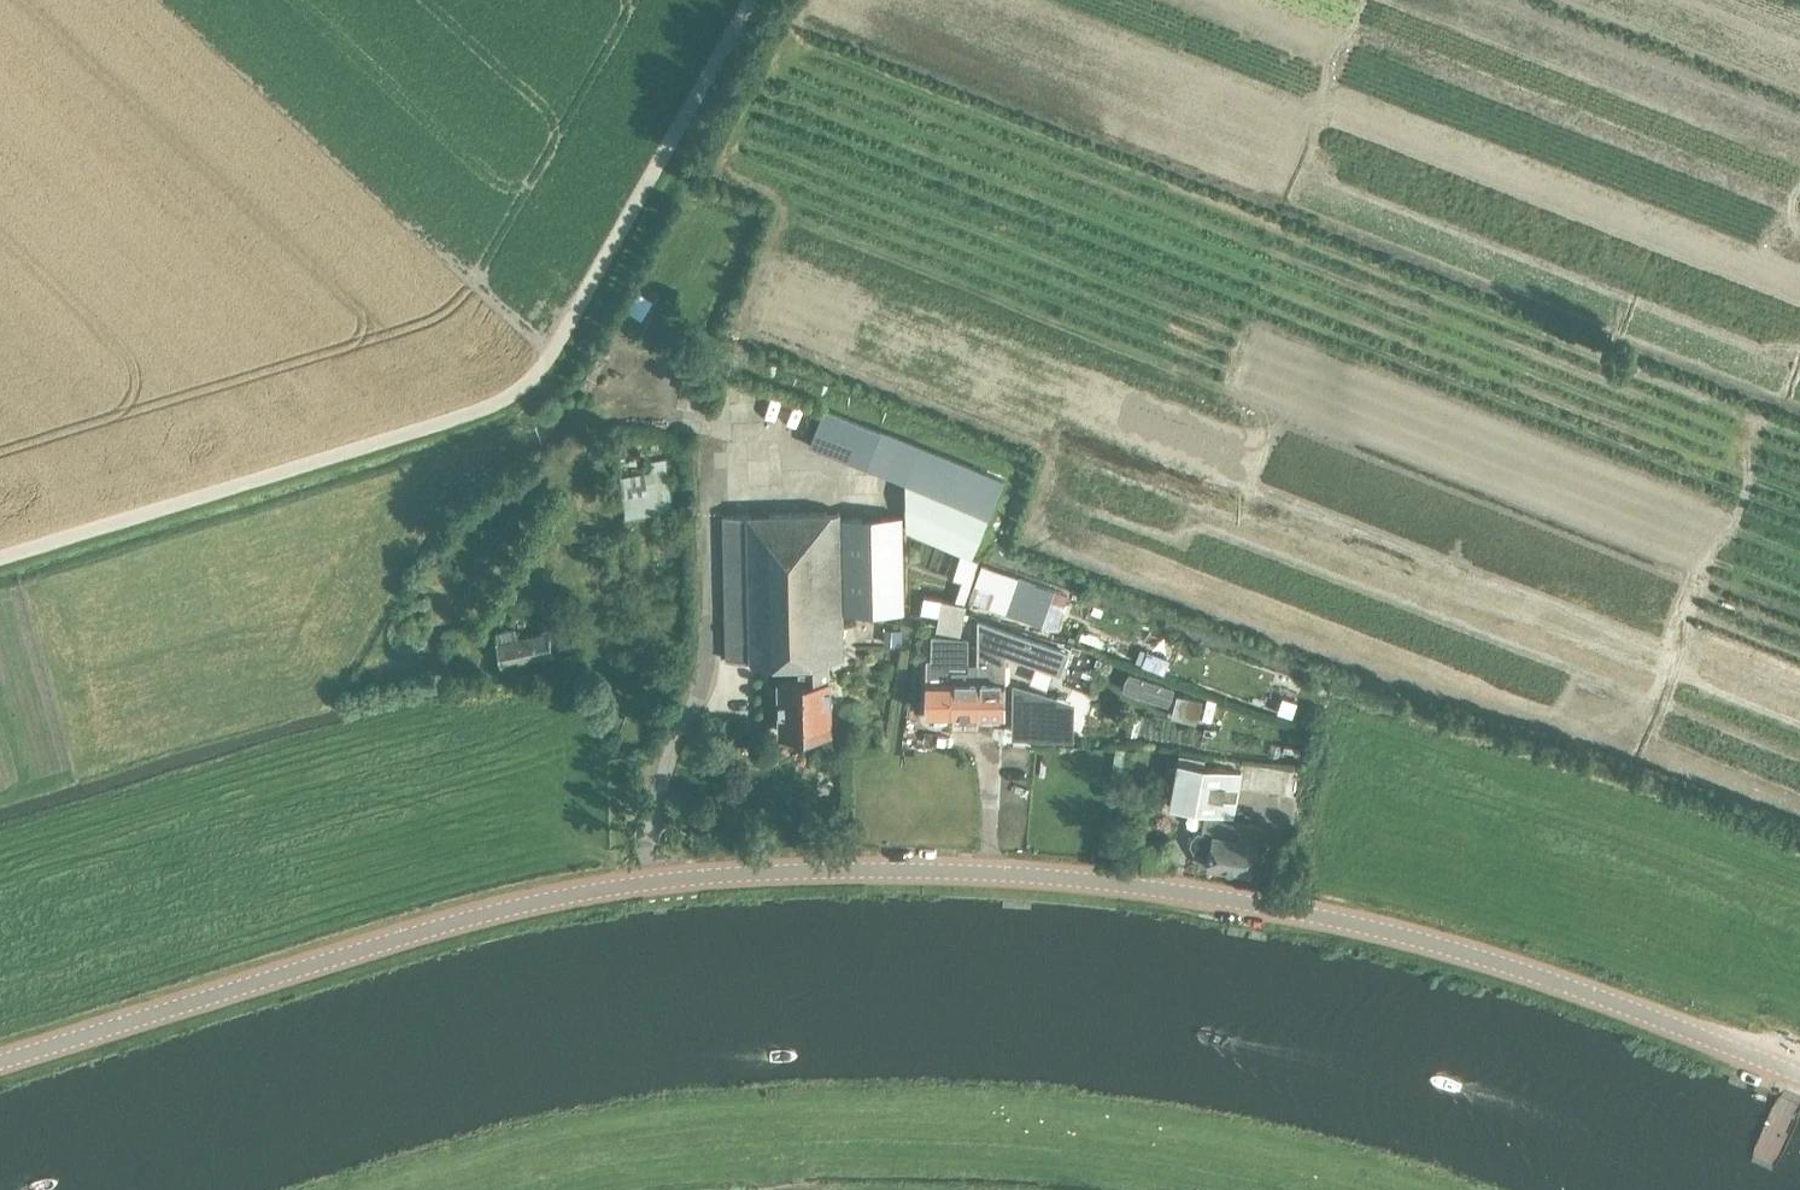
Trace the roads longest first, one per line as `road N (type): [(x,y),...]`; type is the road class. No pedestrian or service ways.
road 1 (tertiary): [(1799,1074),(1555,981),(1346,922),(1109,883),(916,870),(677,878),(591,890),(471,917),(0,1060)]
road 2 (track): [(752,0),(521,394),(0,557)]

